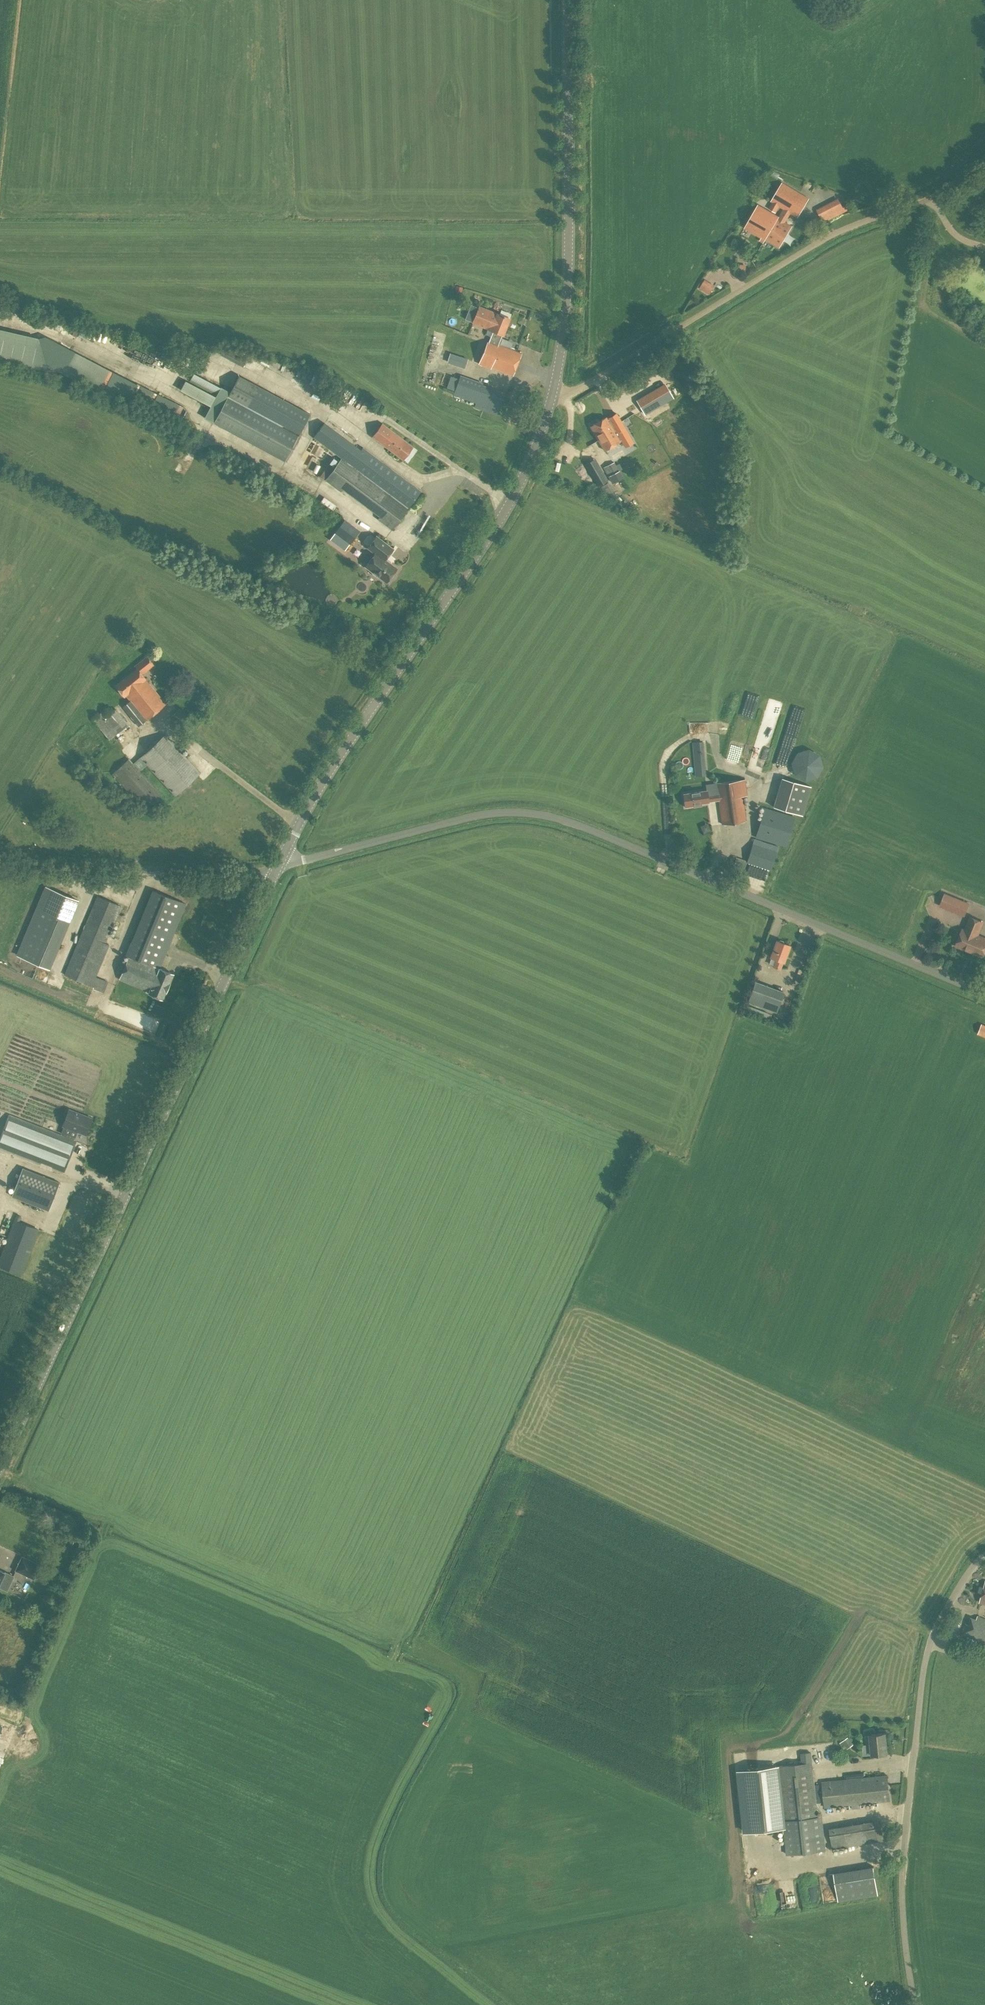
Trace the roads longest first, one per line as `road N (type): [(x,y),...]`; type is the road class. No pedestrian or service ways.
road 1 (unclassified): [(984,988),(544,815),(466,819),(278,867)]
road 2 (tertiary): [(0,1469),(278,867)]
road 3 (tertiary): [(278,867),(324,783),(511,500),(553,392)]
road 4 (unclassified): [(553,392),(587,385),(829,236),(928,199),(984,155)]
road 5 (unclassified): [(918,2004),(908,1886),(925,1666),(932,1639),(984,1553)]
road 6 (tertiary): [(553,392),(568,284),(566,0)]
road 7 (unclassified): [(0,854),(278,867)]

